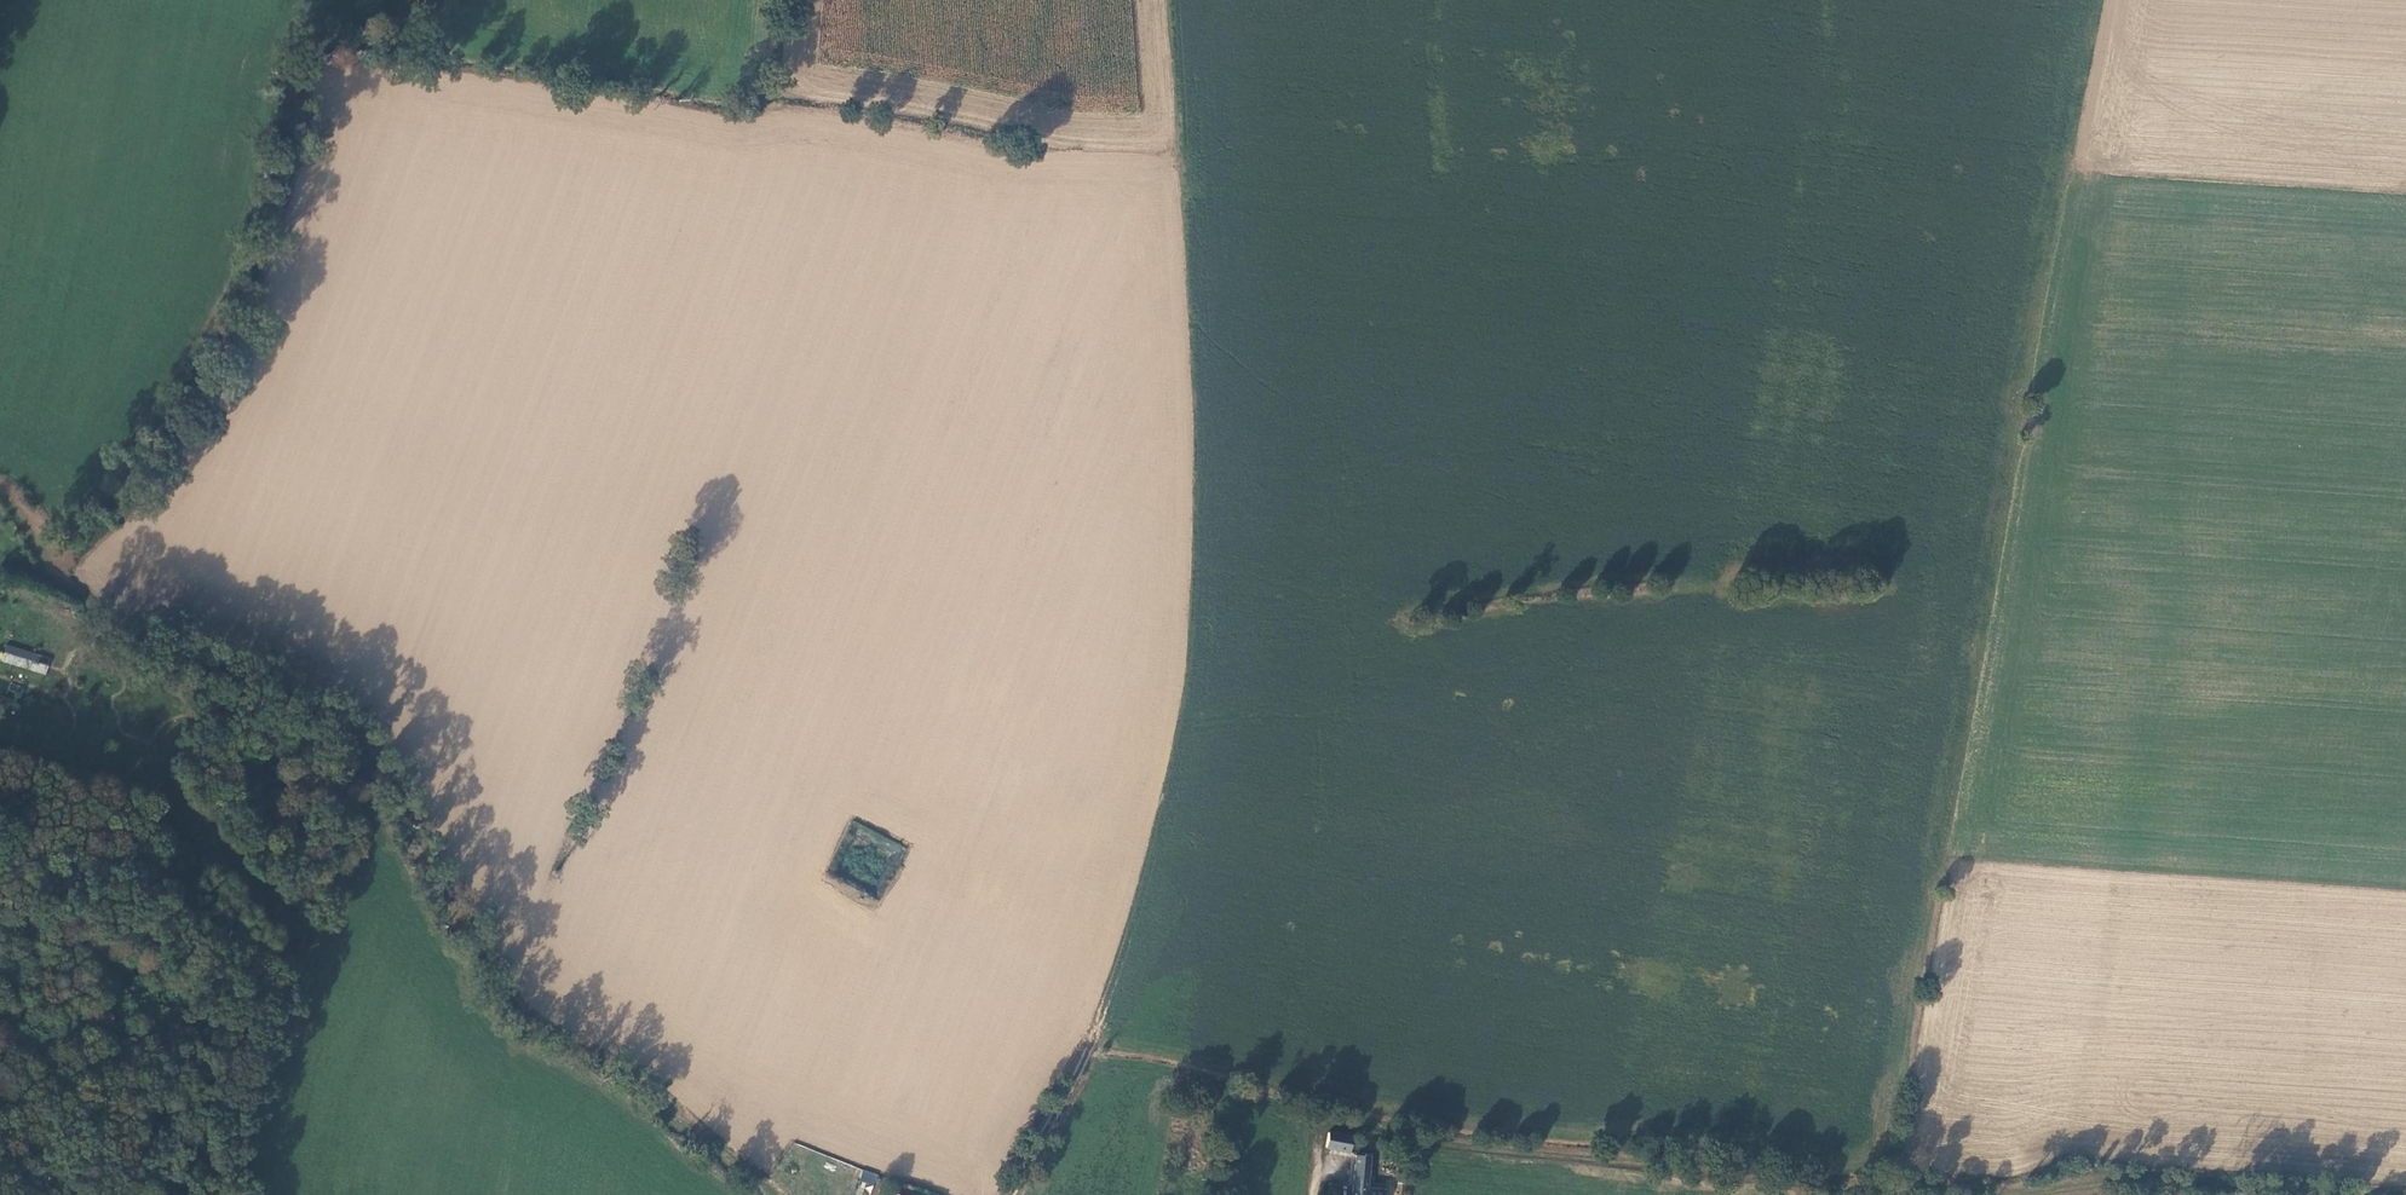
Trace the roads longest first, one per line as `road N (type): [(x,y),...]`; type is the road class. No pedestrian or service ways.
road 1 (track): [(1313,1194),(1321,1125),(1462,1149),(1862,1183),(2054,1190),(2125,1177),(2354,1194)]
road 2 (track): [(1009,1194),(1097,1031),(1108,946),(1094,928)]

